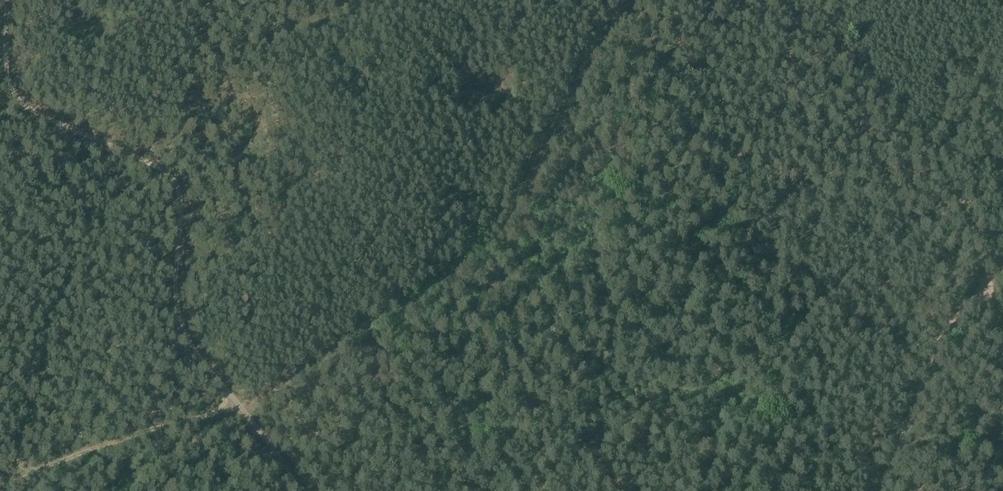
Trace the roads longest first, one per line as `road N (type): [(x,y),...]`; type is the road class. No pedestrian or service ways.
road 1 (track): [(241,410),(193,418),(0,485)]
road 2 (track): [(985,290),(934,342),(919,401),(877,490)]

